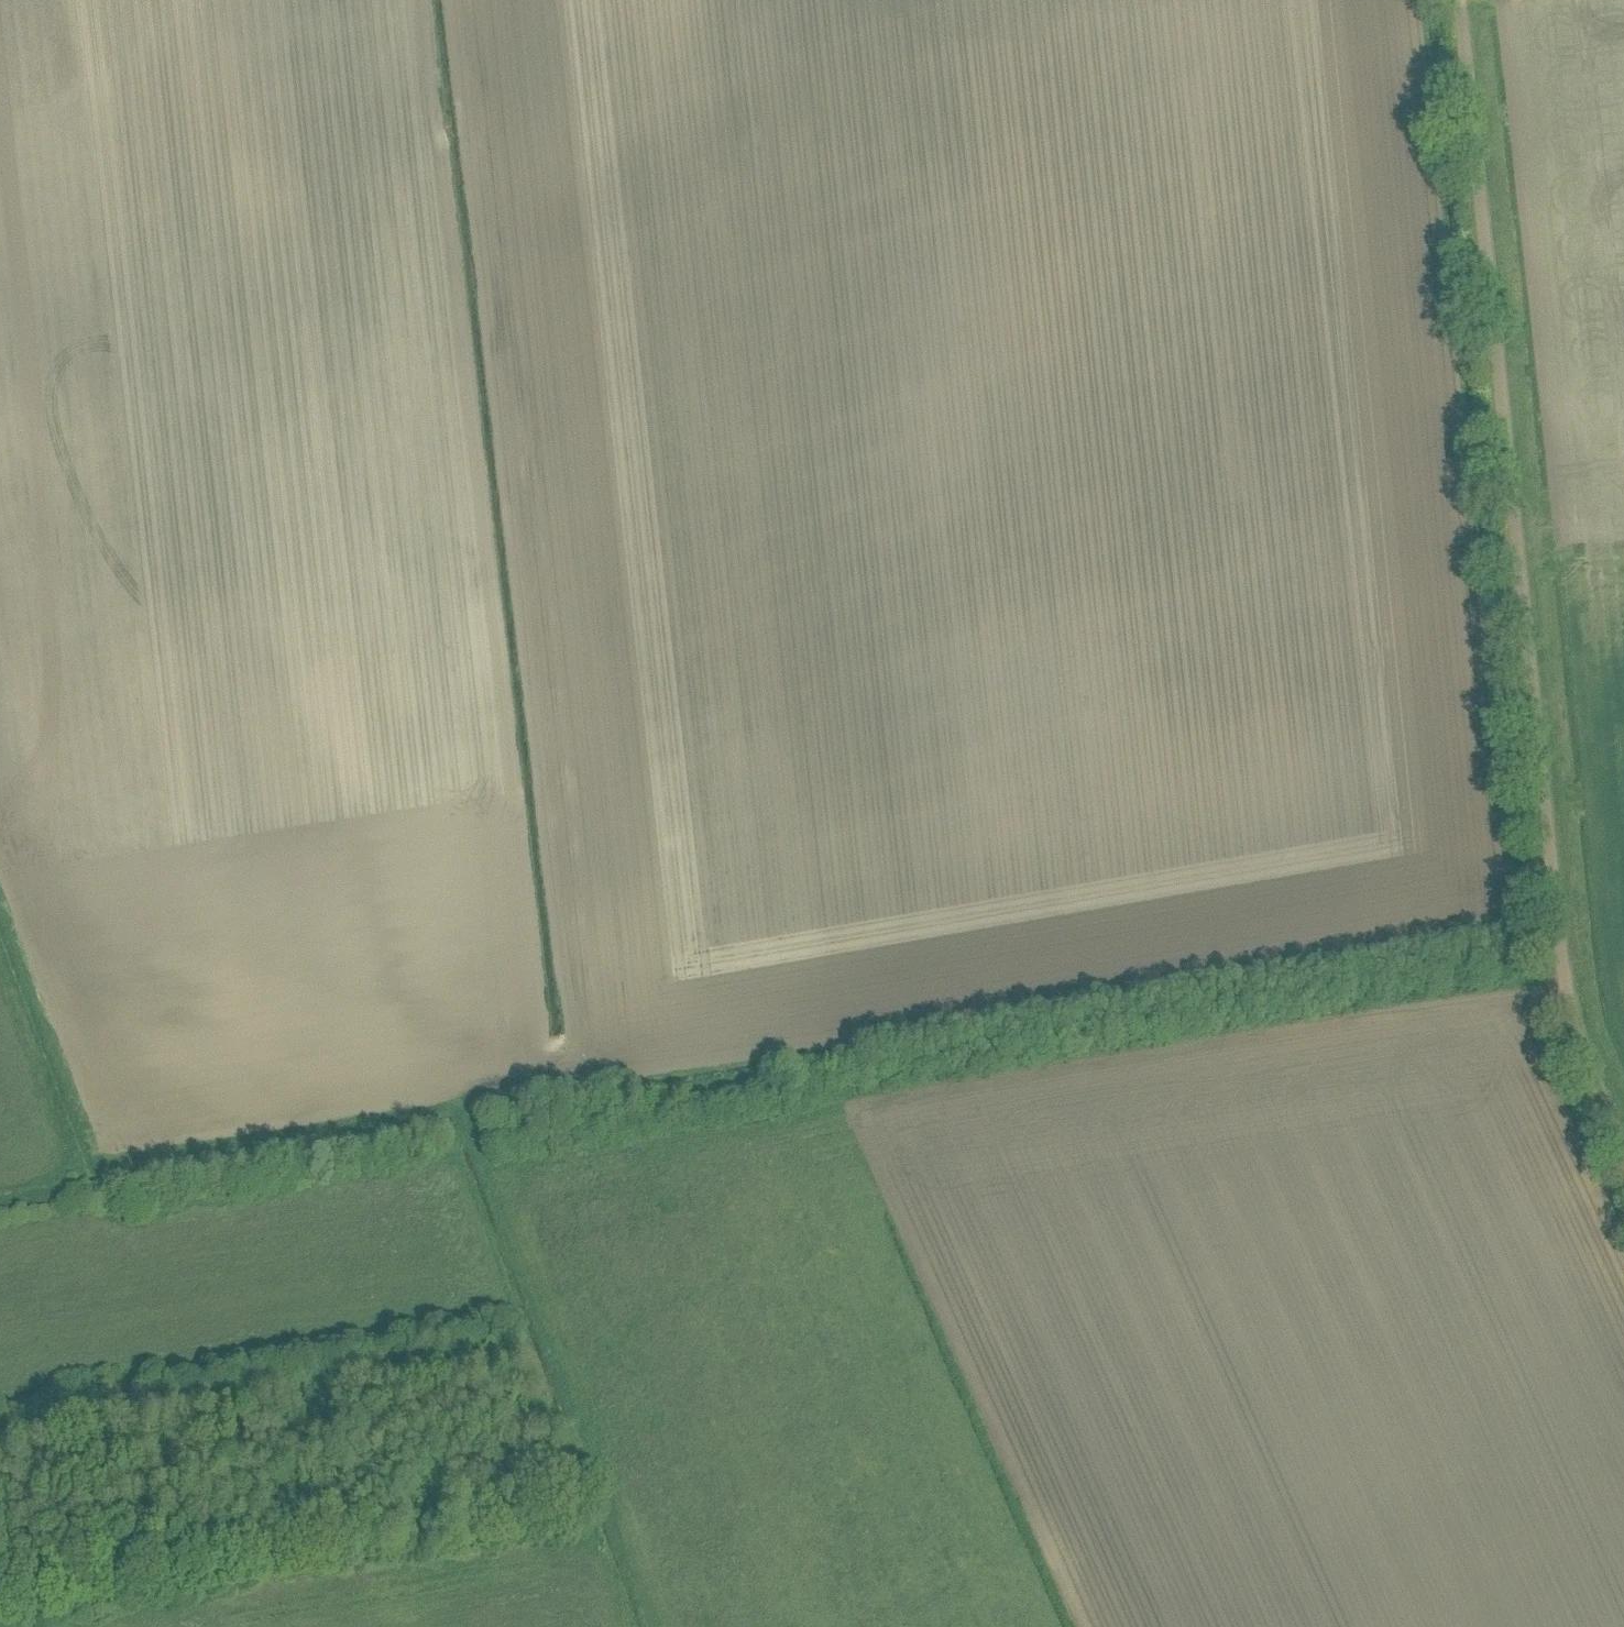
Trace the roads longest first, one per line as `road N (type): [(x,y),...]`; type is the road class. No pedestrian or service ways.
road 1 (unclassified): [(1623,1145),(1569,1010),(1458,0)]

